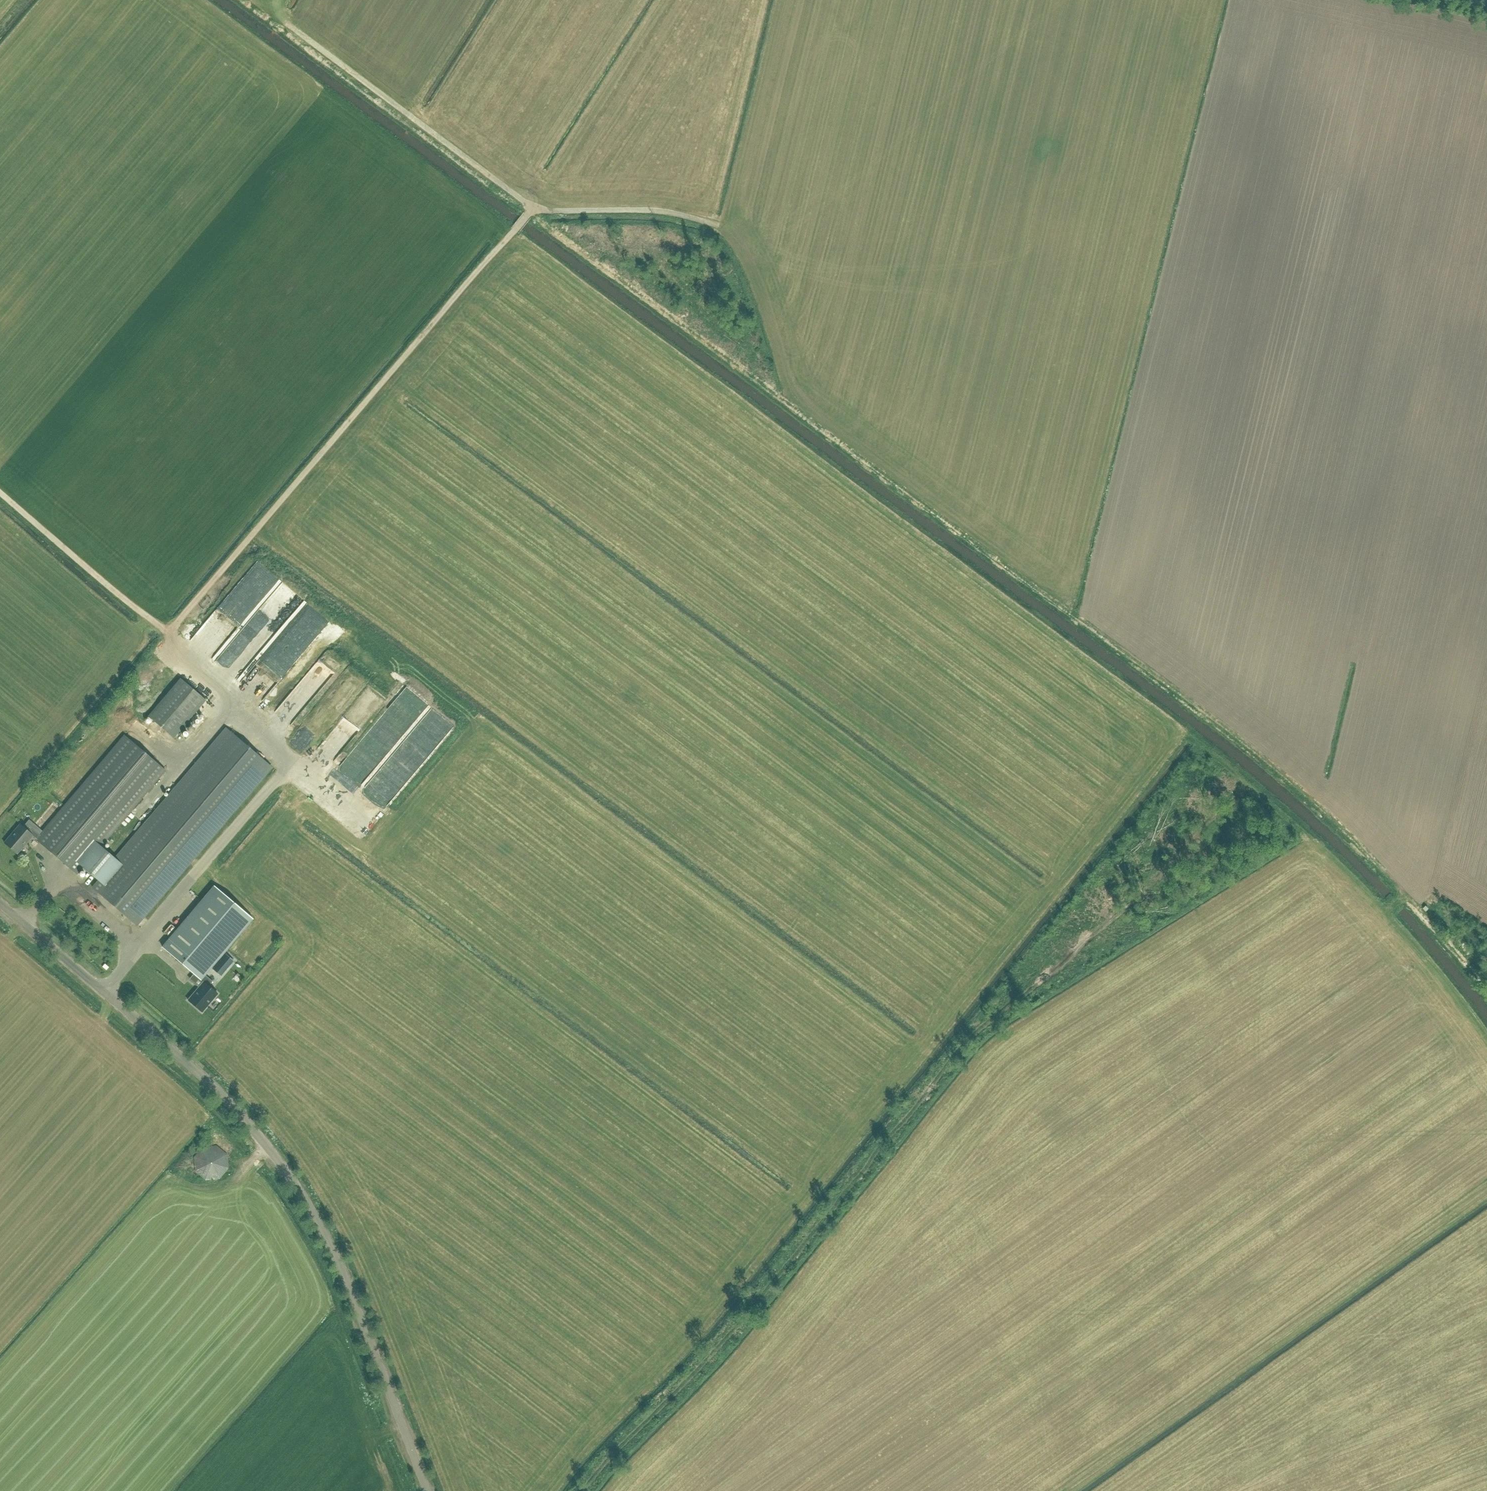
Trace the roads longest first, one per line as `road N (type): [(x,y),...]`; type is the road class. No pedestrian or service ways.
road 1 (tertiary): [(427,1490),(341,1270),(281,1167),(191,1067),(0,904)]
road 2 (track): [(532,208),(167,633)]
road 3 (track): [(283,21),(532,208),(653,211),(714,225)]
road 4 (track): [(0,491),(167,633)]
road 5 (track): [(167,633),(178,660),(288,745)]

